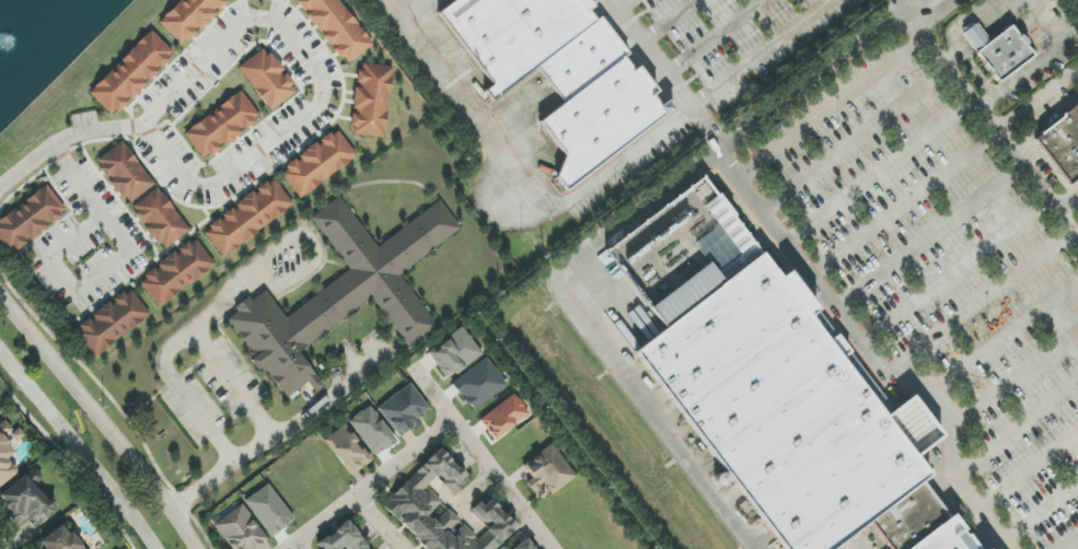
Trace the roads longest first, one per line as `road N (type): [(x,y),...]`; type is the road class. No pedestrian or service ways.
road 1 (residential): [(756,548),(563,290),(571,260),(718,148)]
road 2 (tertiary): [(195,548),(0,301)]
road 3 (tertiary): [(0,354),(150,548)]
road 4 (residential): [(547,548),(413,367)]
road 5 (residential): [(287,548),(452,421)]

